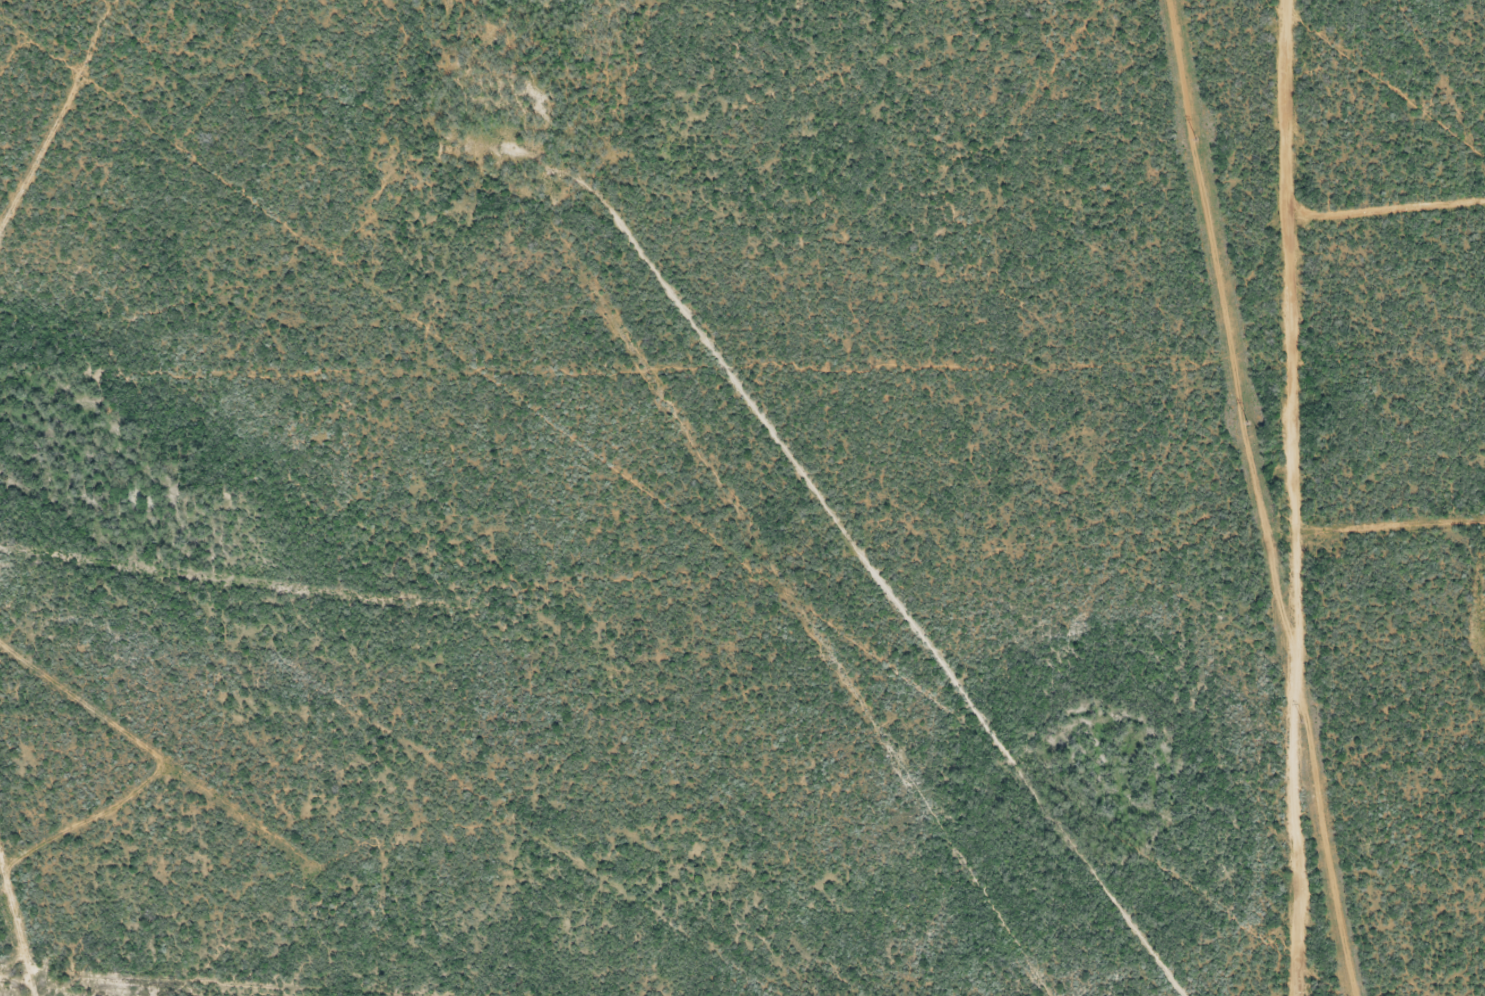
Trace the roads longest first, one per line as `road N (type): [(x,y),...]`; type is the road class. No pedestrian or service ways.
road 1 (residential): [(1331,0),(1330,995)]

